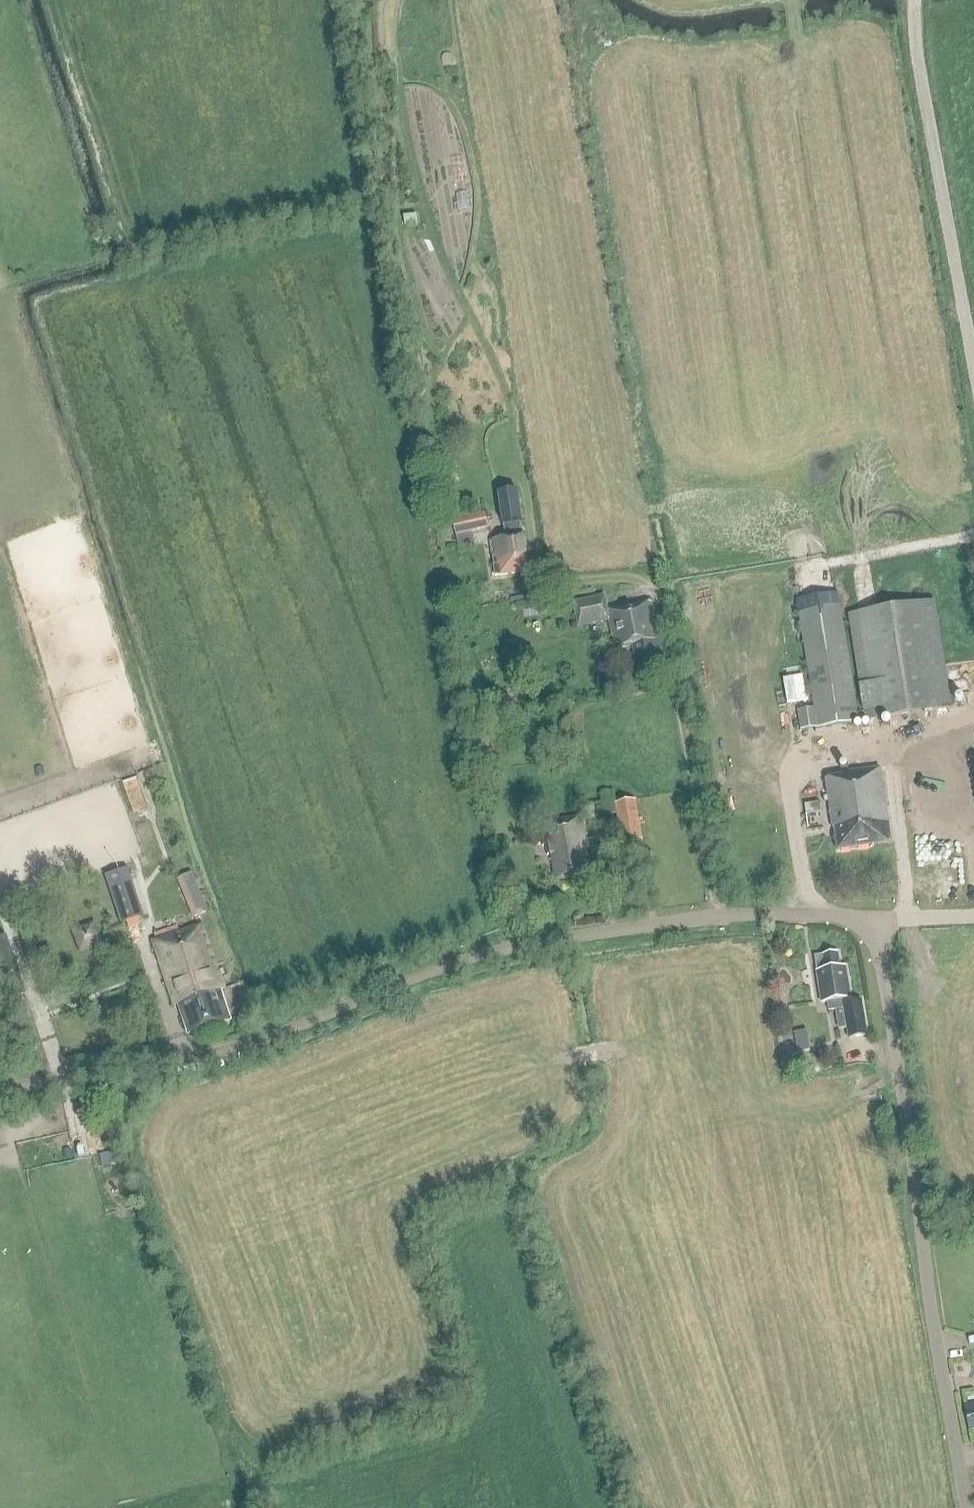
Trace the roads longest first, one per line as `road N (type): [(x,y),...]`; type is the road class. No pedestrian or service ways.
road 1 (unclassified): [(0,1088),(209,1055),(515,947),(740,913),(832,914),(867,923)]
road 2 (unclassified): [(867,923),(877,945),(965,1507)]
road 3 (unclassified): [(973,362),(919,45),(918,0)]

